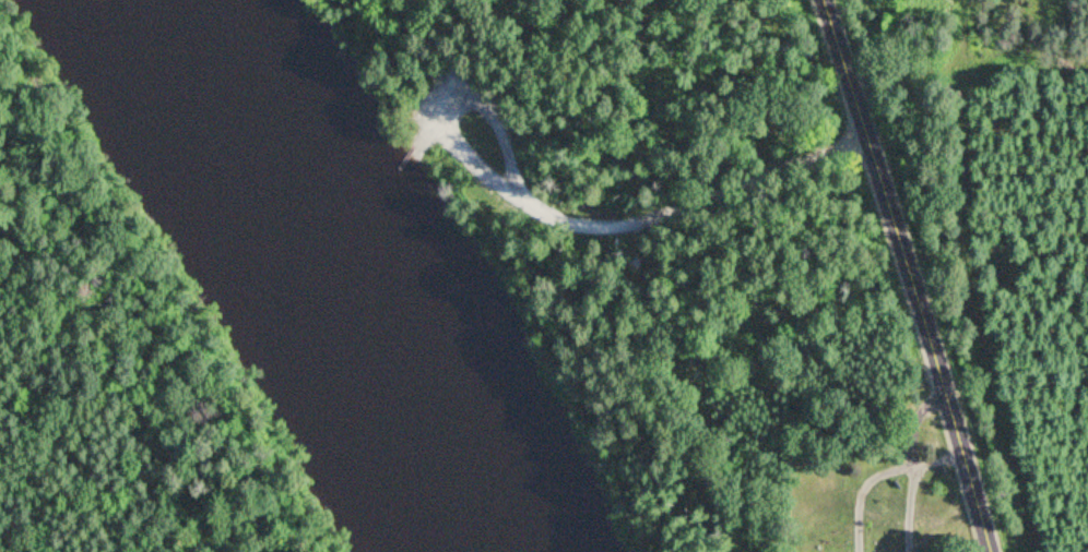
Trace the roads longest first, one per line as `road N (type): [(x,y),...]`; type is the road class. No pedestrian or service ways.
road 1 (secondary): [(986,551),(894,217),(819,0)]
road 2 (track): [(862,137),(649,221),(605,229),(560,225),(427,128)]
road 3 (track): [(404,160),(427,128),(471,100),(489,108),(499,133),(495,180)]

